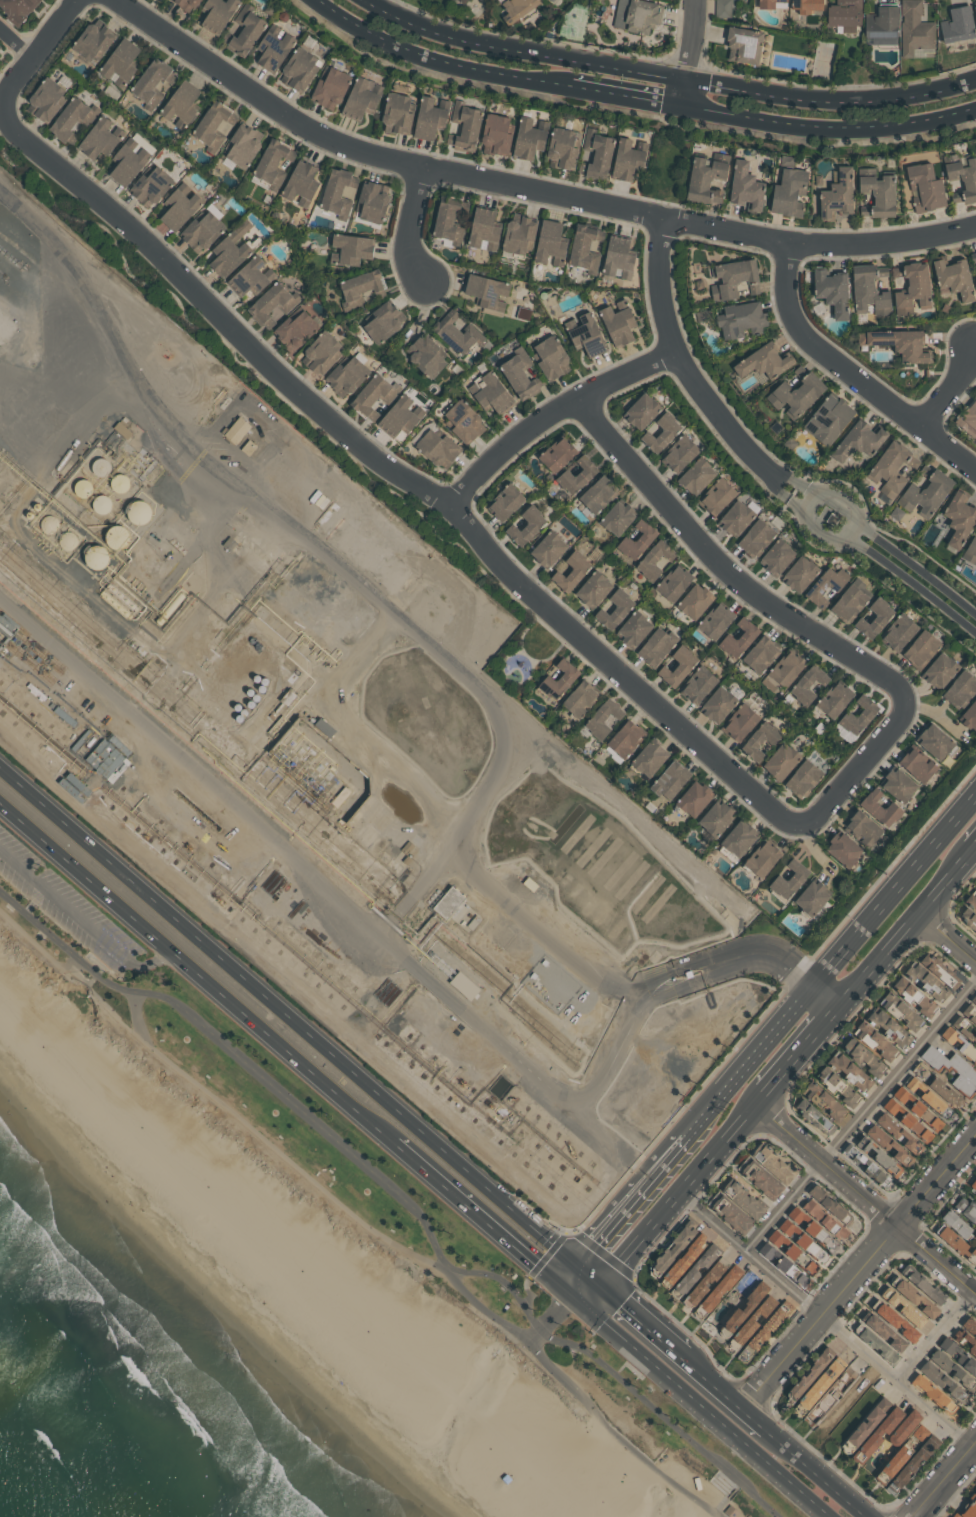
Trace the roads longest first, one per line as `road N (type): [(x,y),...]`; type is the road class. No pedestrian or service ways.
road 1 (residential): [(8,111),(20,132),(172,262),(280,375),(377,458),(454,505),(512,575),(785,818),(802,823)]
road 2 (residential): [(975,228),(899,242),(794,243),(377,156),(301,125),(119,0)]
road 3 (tertiary): [(975,80),(869,103),(810,101),(425,31),(363,0)]
road 4 (trunk): [(575,1256),(199,934)]
road 5 (residential): [(905,698),(892,680),(744,585),(579,399)]
road 6 (residential): [(749,1404),(975,1138)]
road 7 (trunk): [(573,1295),(832,1516)]
road 8 (residential): [(794,243),(790,292),(805,332),(975,468)]
road 9 (tertiary): [(685,108),(843,132),(975,110)]
road 10 (residential): [(773,469),(721,418),(677,353),(663,278),(668,218)]
road 11 (residential): [(975,1295),(760,1105)]
road 12 (trunk): [(174,953),(387,1136)]
road 13 (tertiary): [(314,0),(400,48),(571,87)]
road 14 (residential): [(454,505),(538,423),(677,353)]
road 15 (trunk): [(199,934),(0,761)]
road 16 (secondary): [(975,788),(812,979)]
road 17 (trunk): [(387,1136),(573,1295)]
road 18 (residential): [(788,498),(820,533),(876,554),(975,638)]
road 19 (secondary): [(605,1281),(760,1105)]
road 20 (trunk): [(0,803),(174,953)]
road 21 (residential): [(975,617),(841,505),(798,482)]
road 22 (secondary): [(812,979),(681,1132)]
road 23 (secondary): [(842,1001),(971,850)]
road 24 (residential): [(802,823),(821,816),(901,721),(905,698)]
road 25 (secondary): [(681,1132),(575,1256)]
road 26 (trunk): [(879,1516),(772,1424)]
road 27 (residential): [(79,0),(14,85),(8,111)]
road 28 (secondary): [(760,1105),(842,1001)]
road 29 (residential): [(429,283),(411,243),(424,166)]

